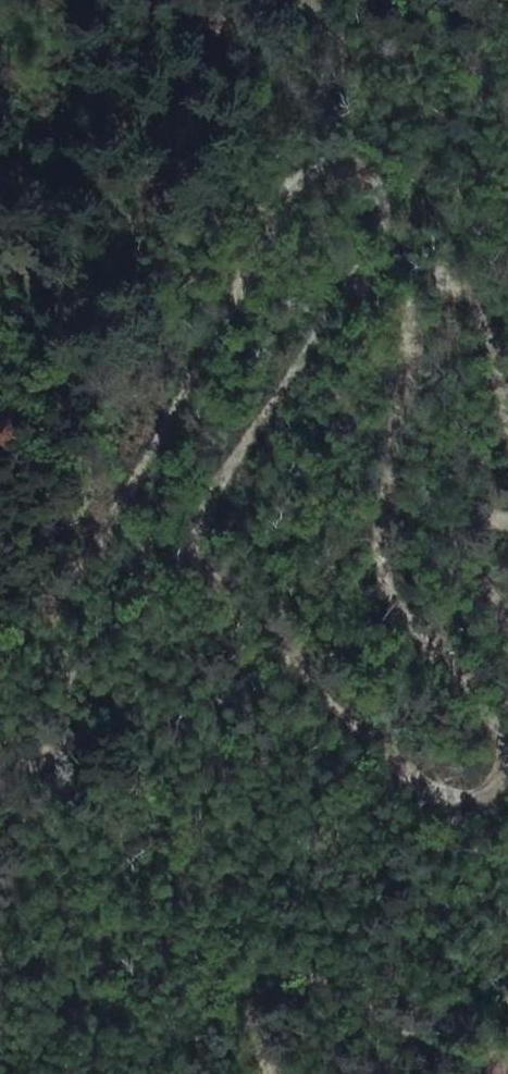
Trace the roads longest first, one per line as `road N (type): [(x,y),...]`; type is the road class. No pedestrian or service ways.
road 1 (track): [(507,216),(379,71),(277,0)]

